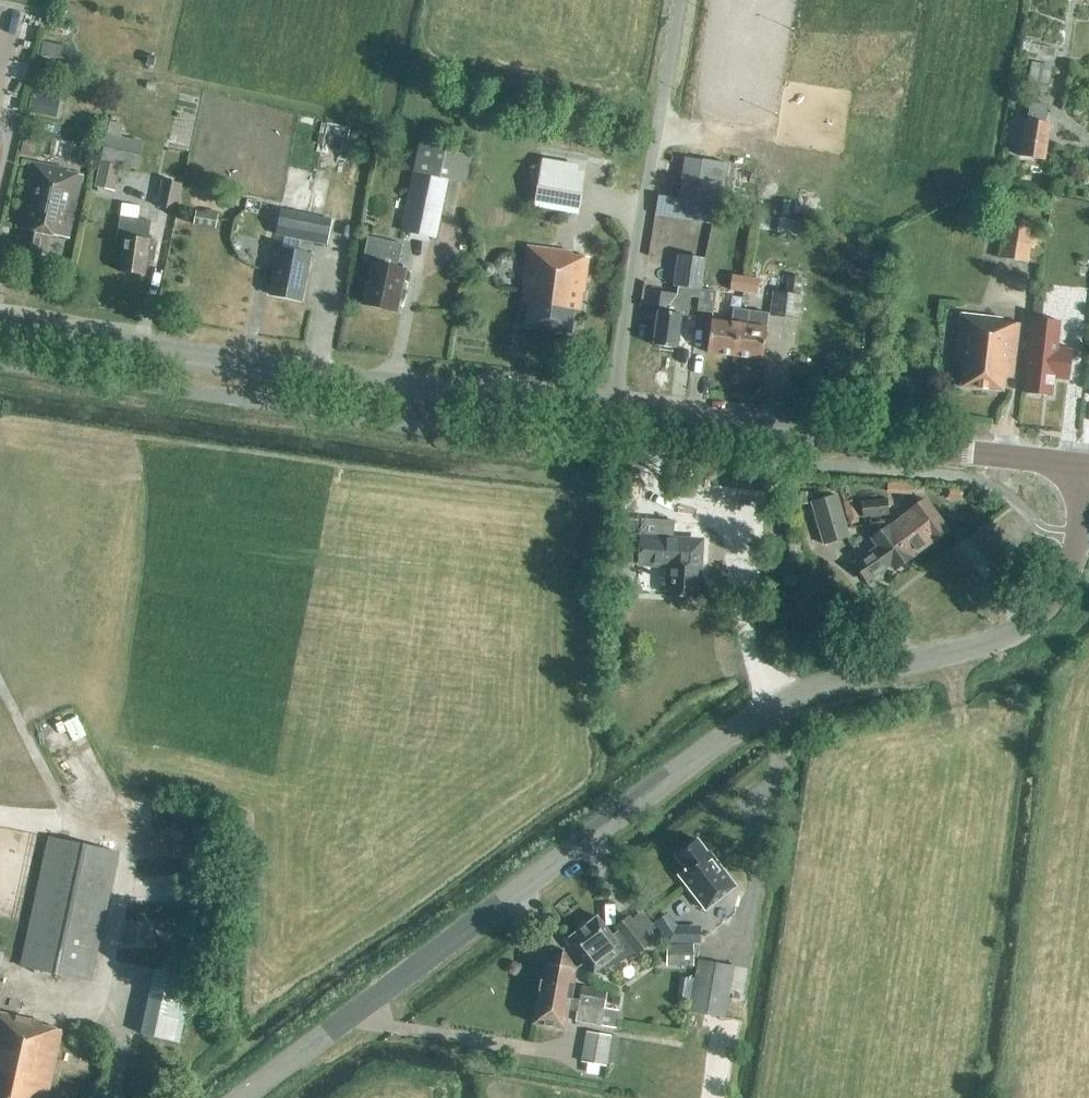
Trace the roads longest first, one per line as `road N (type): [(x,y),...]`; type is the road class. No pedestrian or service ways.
road 1 (tertiary): [(243,1097),(770,707),(823,683),(1021,629),(1068,570),(1086,465)]
road 2 (secondary): [(612,415),(0,330)]
road 3 (secondary): [(1086,465),(612,415)]
road 4 (unclassified): [(612,415),(680,0)]

